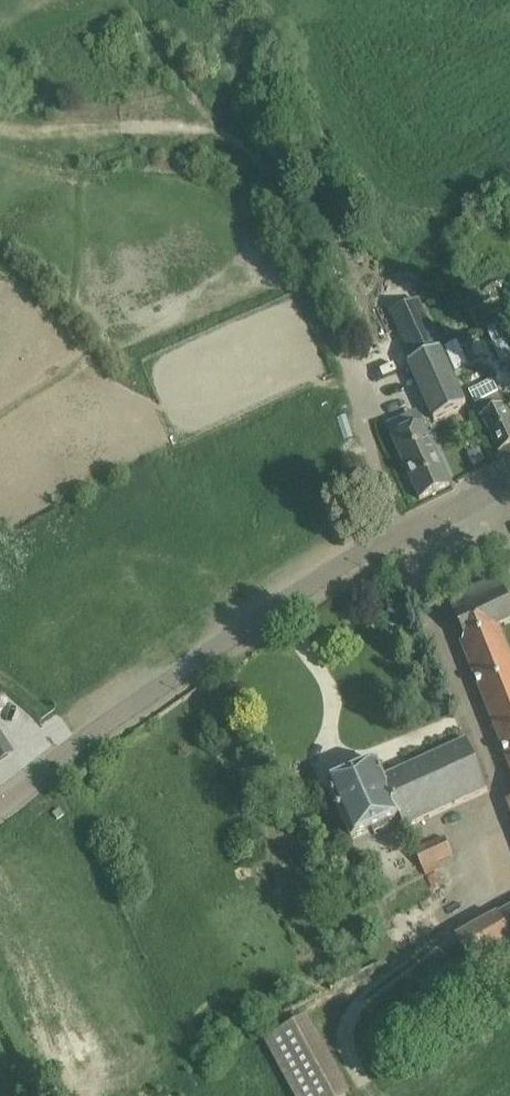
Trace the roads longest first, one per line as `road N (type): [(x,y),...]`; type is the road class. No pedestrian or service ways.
road 1 (track): [(402,535),(344,359),(257,162),(224,132),(123,126),(22,133),(0,117)]
road 2 (unclassified): [(509,476),(186,667),(0,806)]

